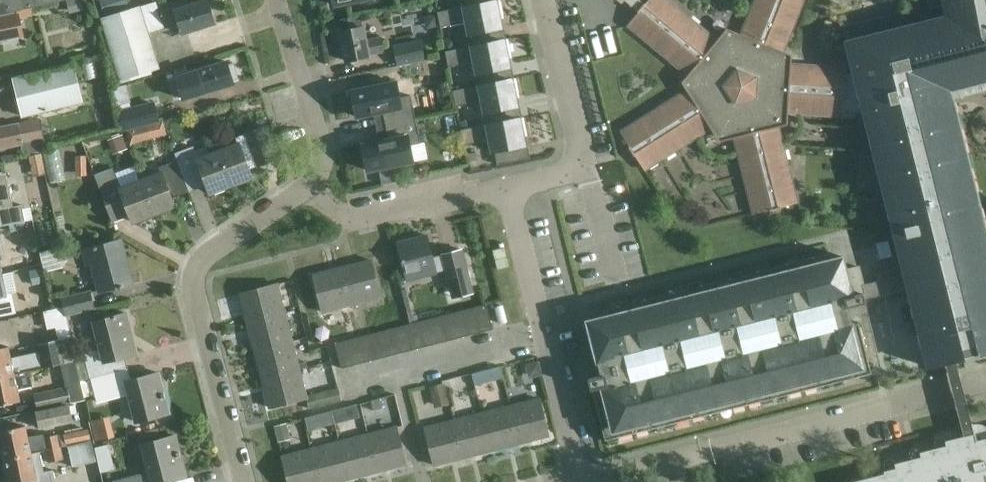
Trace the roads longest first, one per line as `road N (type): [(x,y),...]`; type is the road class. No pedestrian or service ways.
road 1 (residential): [(588,481),(985,382)]
road 2 (residential): [(243,481),(194,278),(210,253),(306,187)]
road 3 (residential): [(509,196),(581,481)]
road 4 (residential): [(542,0),(579,165),(509,196)]
road 5 (residential): [(509,196),(460,193),(350,218),(306,187)]
road 6 (residential): [(306,187),(319,173),(322,147),(276,0)]

